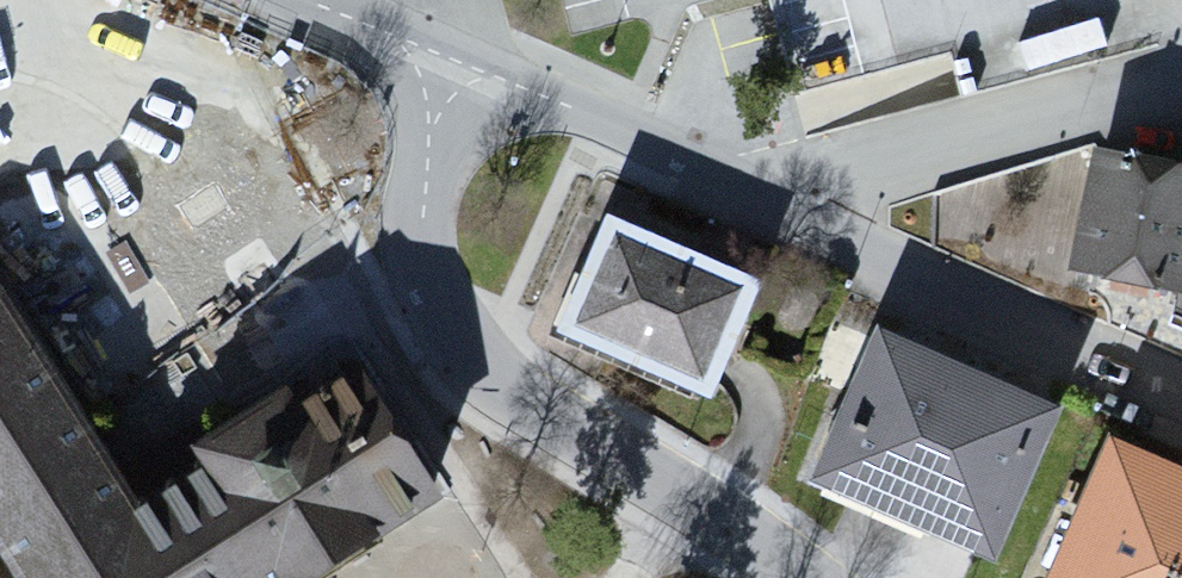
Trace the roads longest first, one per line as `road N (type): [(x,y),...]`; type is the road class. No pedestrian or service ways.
road 1 (residential): [(456,84),(1181,394)]
road 2 (residential): [(456,84),(436,212),(464,357),(754,549),(785,577)]
road 3 (residential): [(259,0),(456,84)]

